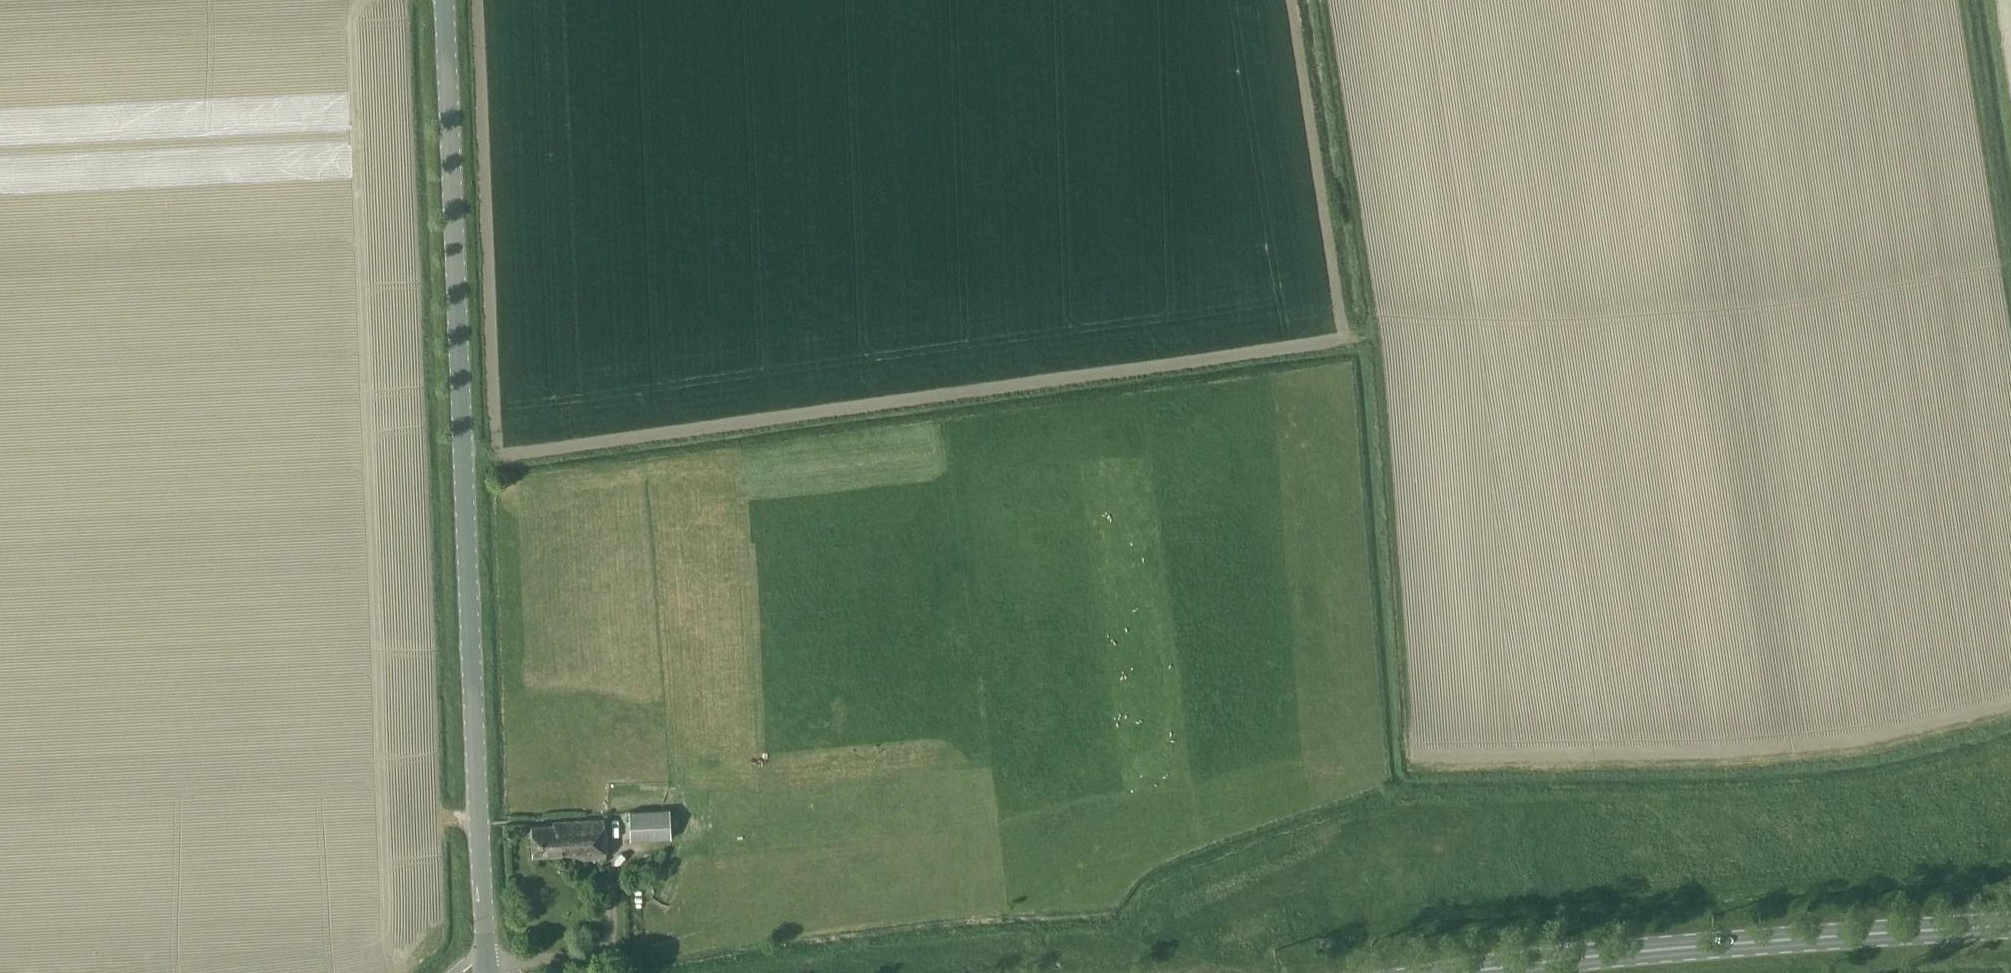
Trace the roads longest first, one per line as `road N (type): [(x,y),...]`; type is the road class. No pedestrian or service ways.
road 1 (tertiary): [(488,972),(447,0)]
road 2 (primary): [(1461,972),(1640,951),(2010,926)]

